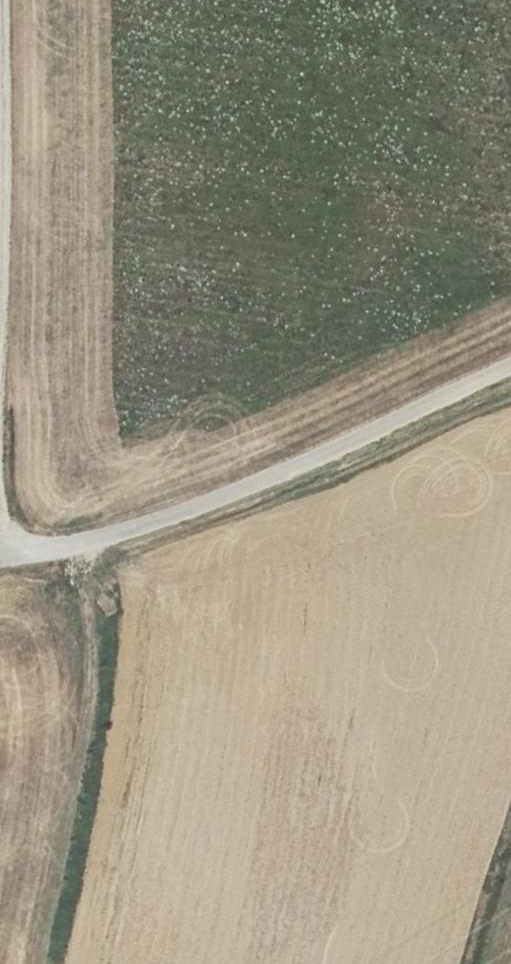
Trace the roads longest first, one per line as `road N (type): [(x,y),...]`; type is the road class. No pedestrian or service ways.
road 1 (unclassified): [(510,368),(198,509),(99,541),(0,557)]
road 2 (track): [(0,480),(4,0)]
road 3 (track): [(99,541),(102,655),(51,963)]

